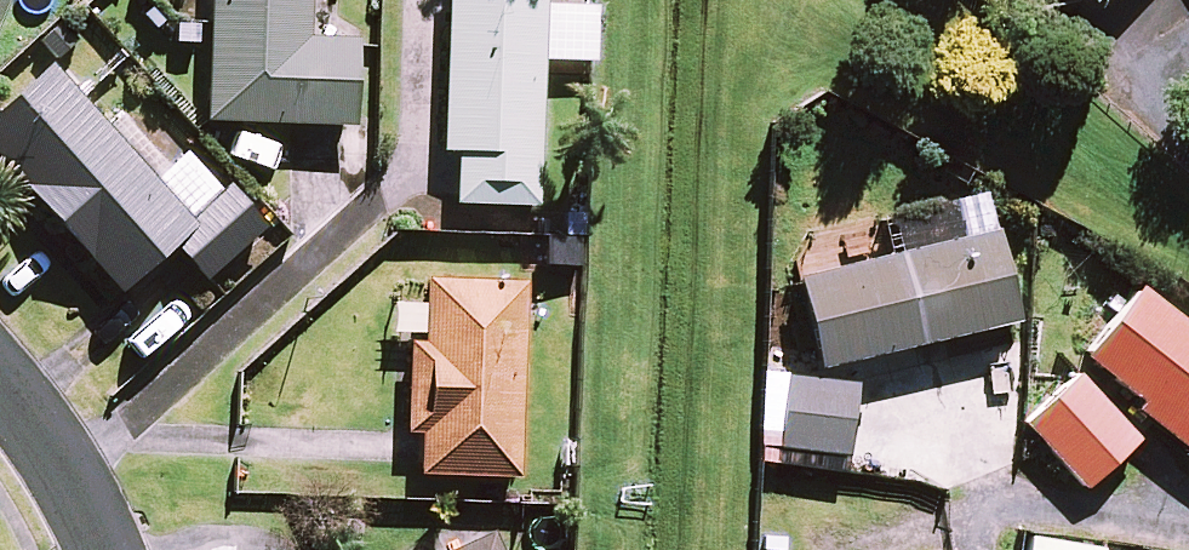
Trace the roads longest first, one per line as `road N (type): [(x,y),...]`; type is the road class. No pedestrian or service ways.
road 1 (residential): [(0,377),(37,417),(112,549)]

